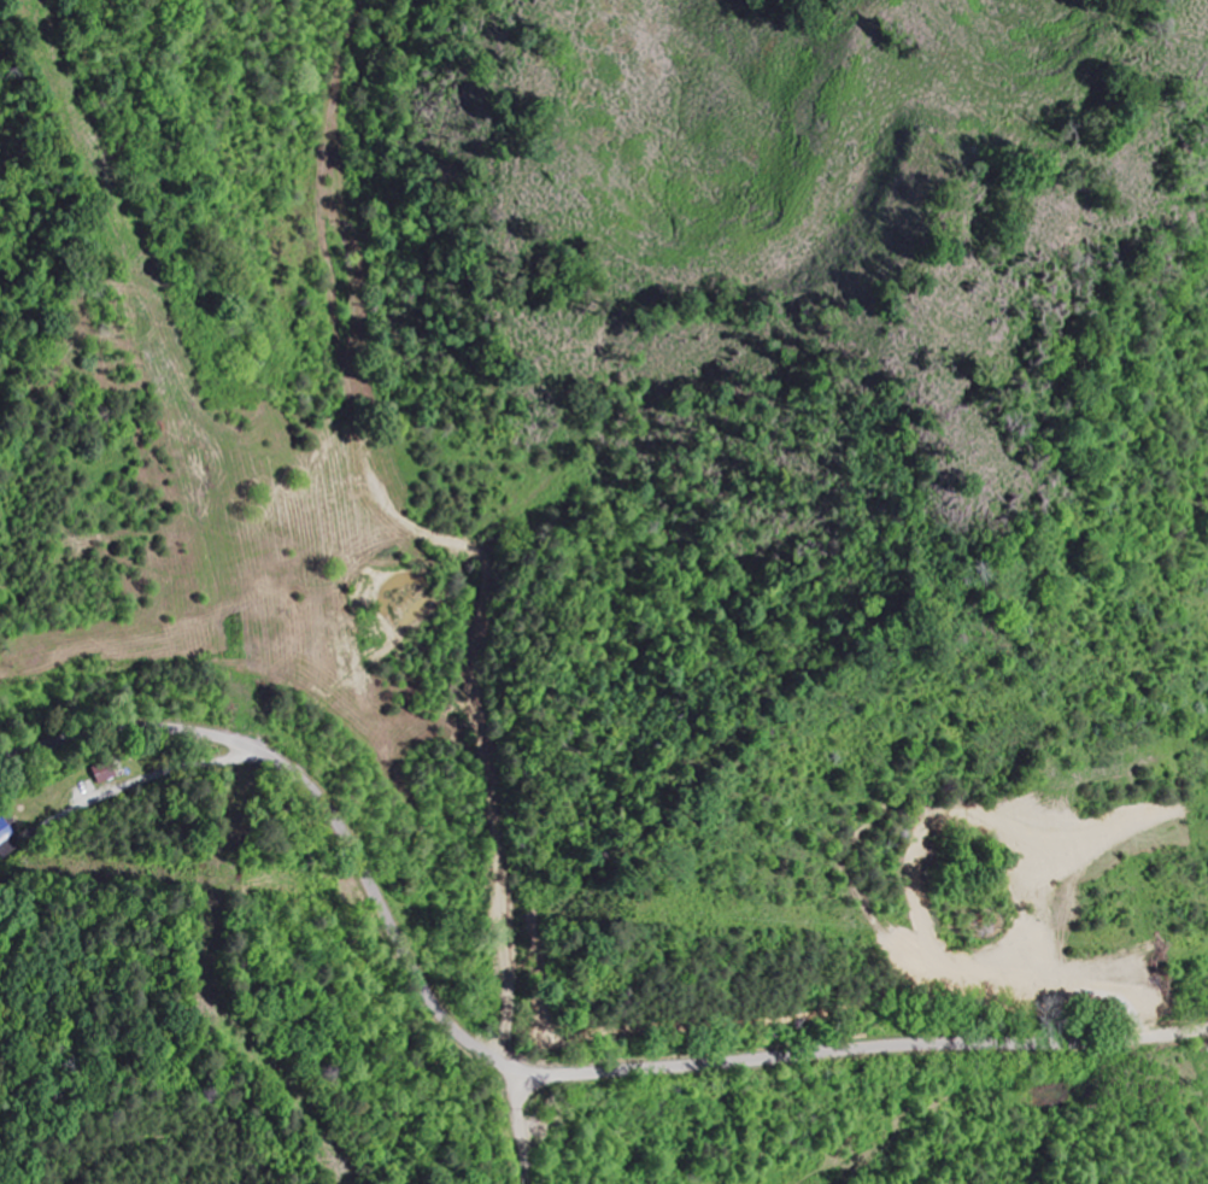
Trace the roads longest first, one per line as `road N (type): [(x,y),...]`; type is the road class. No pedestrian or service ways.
road 1 (residential): [(0,759),(124,729),(195,732),(265,754),(326,805),(405,956),(459,1031),(529,1072),(580,1078),(889,1044),(1063,1044),(1207,1029)]

